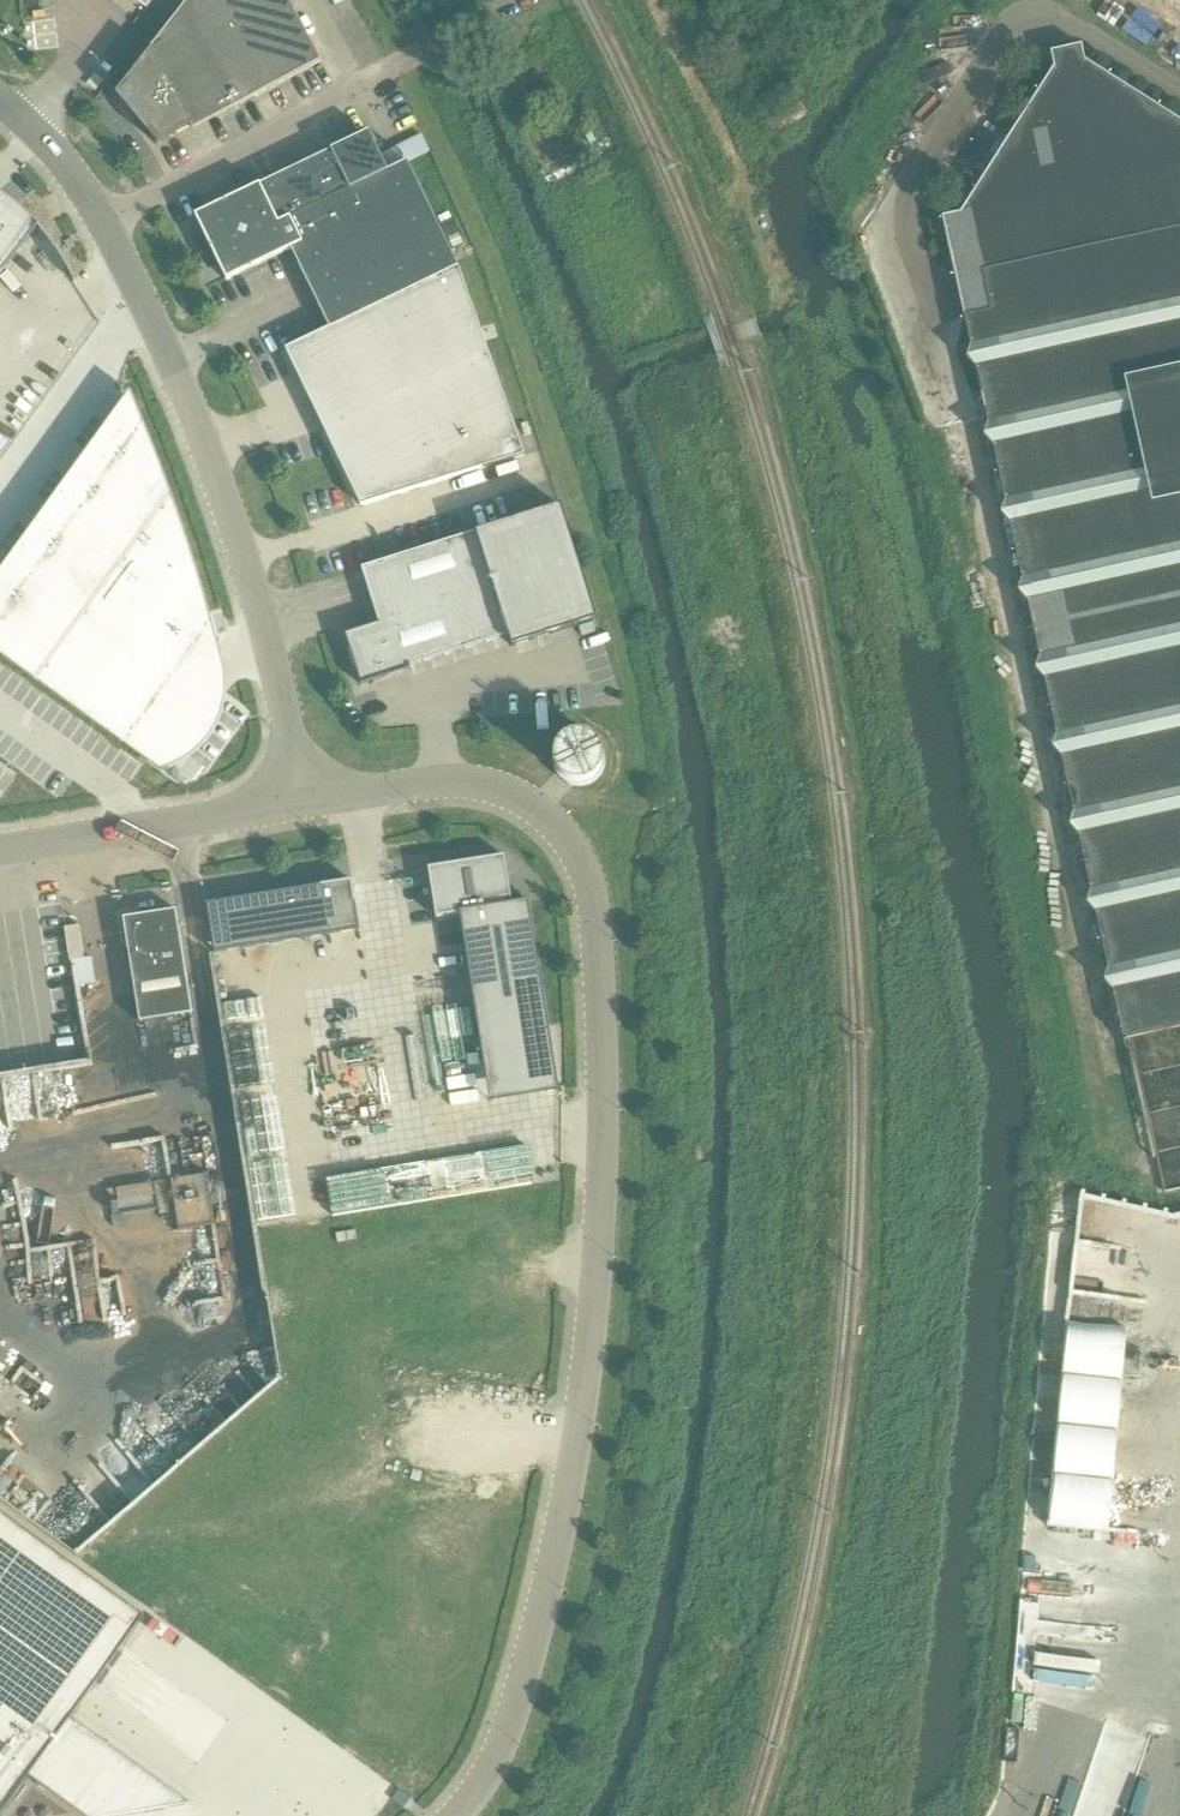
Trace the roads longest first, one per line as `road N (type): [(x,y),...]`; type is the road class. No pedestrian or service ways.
road 1 (unclassified): [(457,1815),(512,1722),(578,1436),(602,1203),(595,911),(566,836),(507,791),(441,782),(298,803)]
road 2 (unclassified): [(298,803),(266,633),(241,546),(163,347),(105,223)]
road 3 (unclassified): [(105,223),(519,0)]
road 4 (unclassified): [(0,850),(298,803)]
road 5 (unclassified): [(105,223),(75,175),(0,103)]

